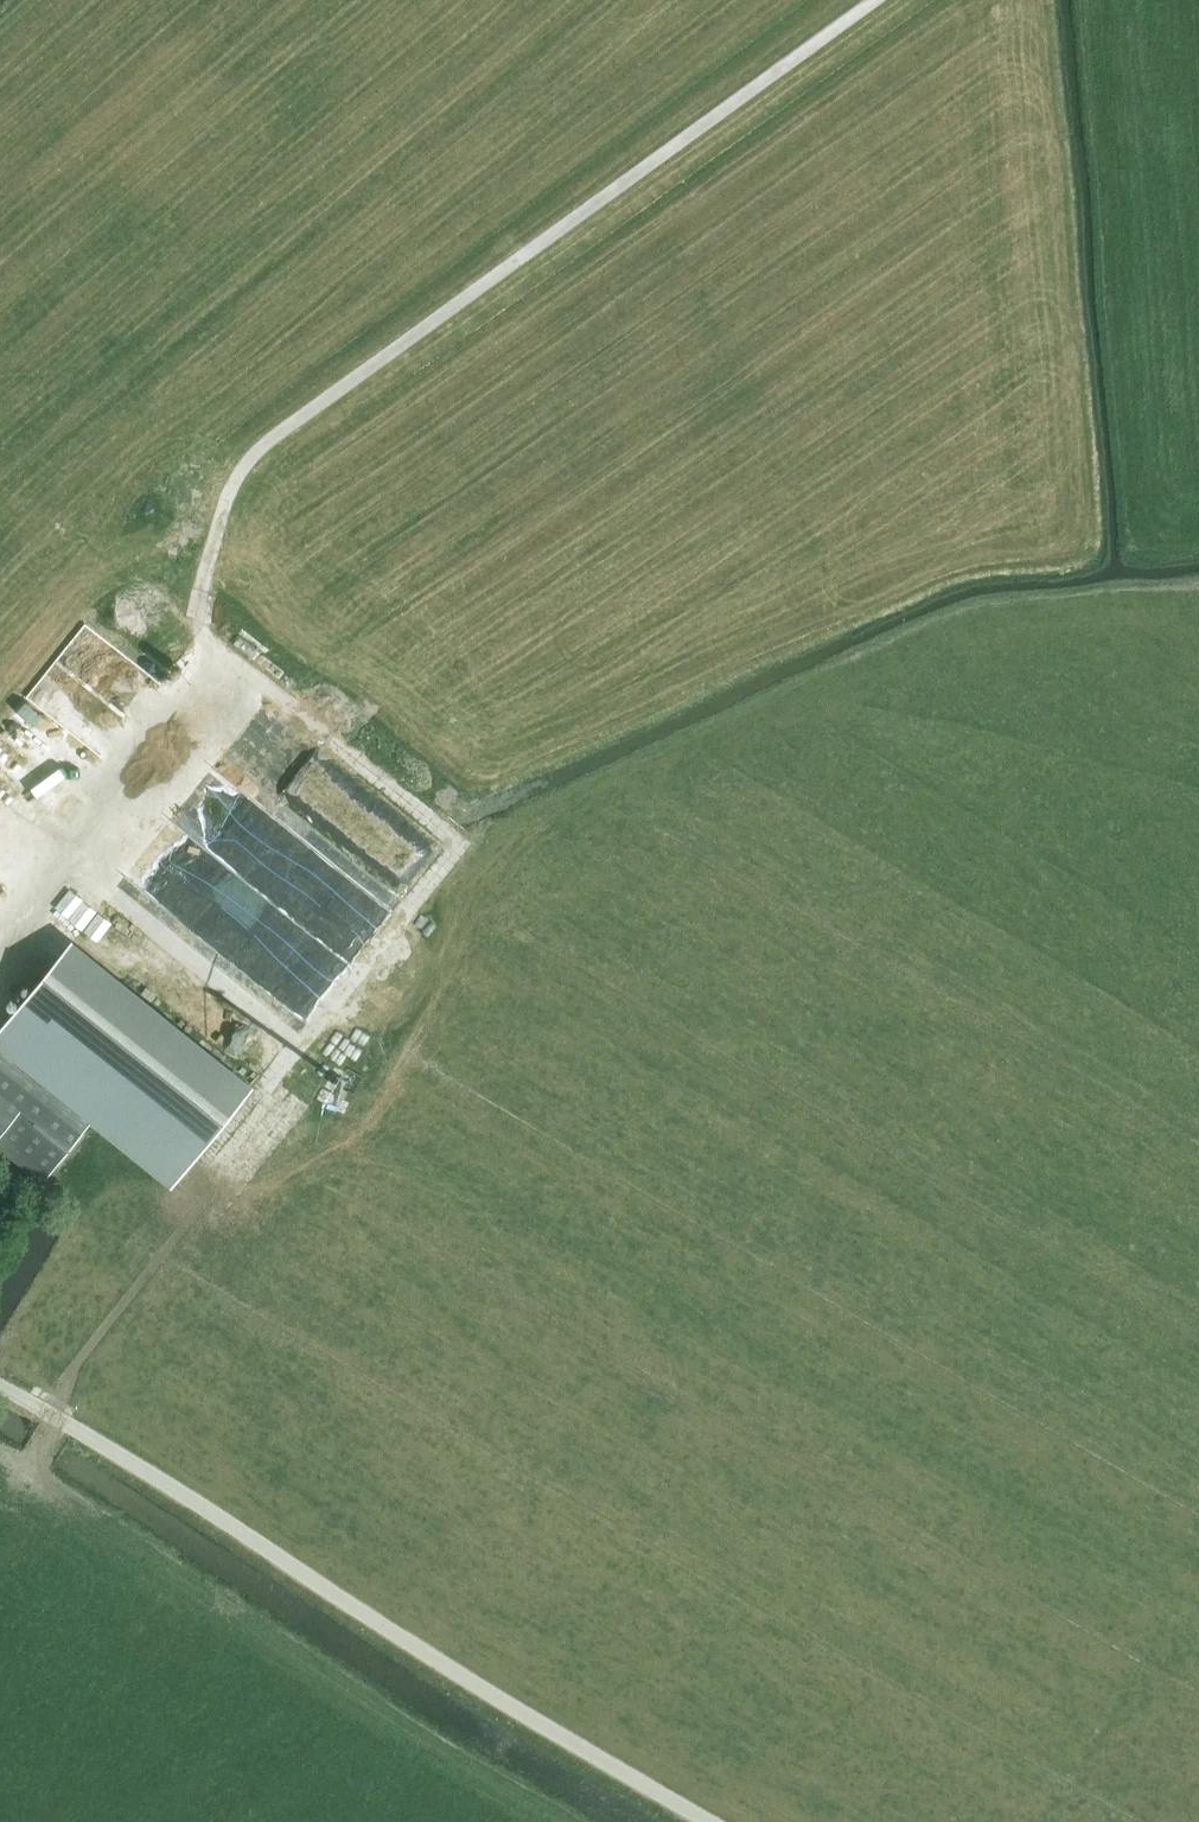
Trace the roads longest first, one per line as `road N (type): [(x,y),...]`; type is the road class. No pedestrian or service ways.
road 1 (track): [(207,1195),(283,1091),(112,952),(93,923),(232,482),(255,448),(874,0)]
road 2 (unclassified): [(712,1821),(0,1391)]

